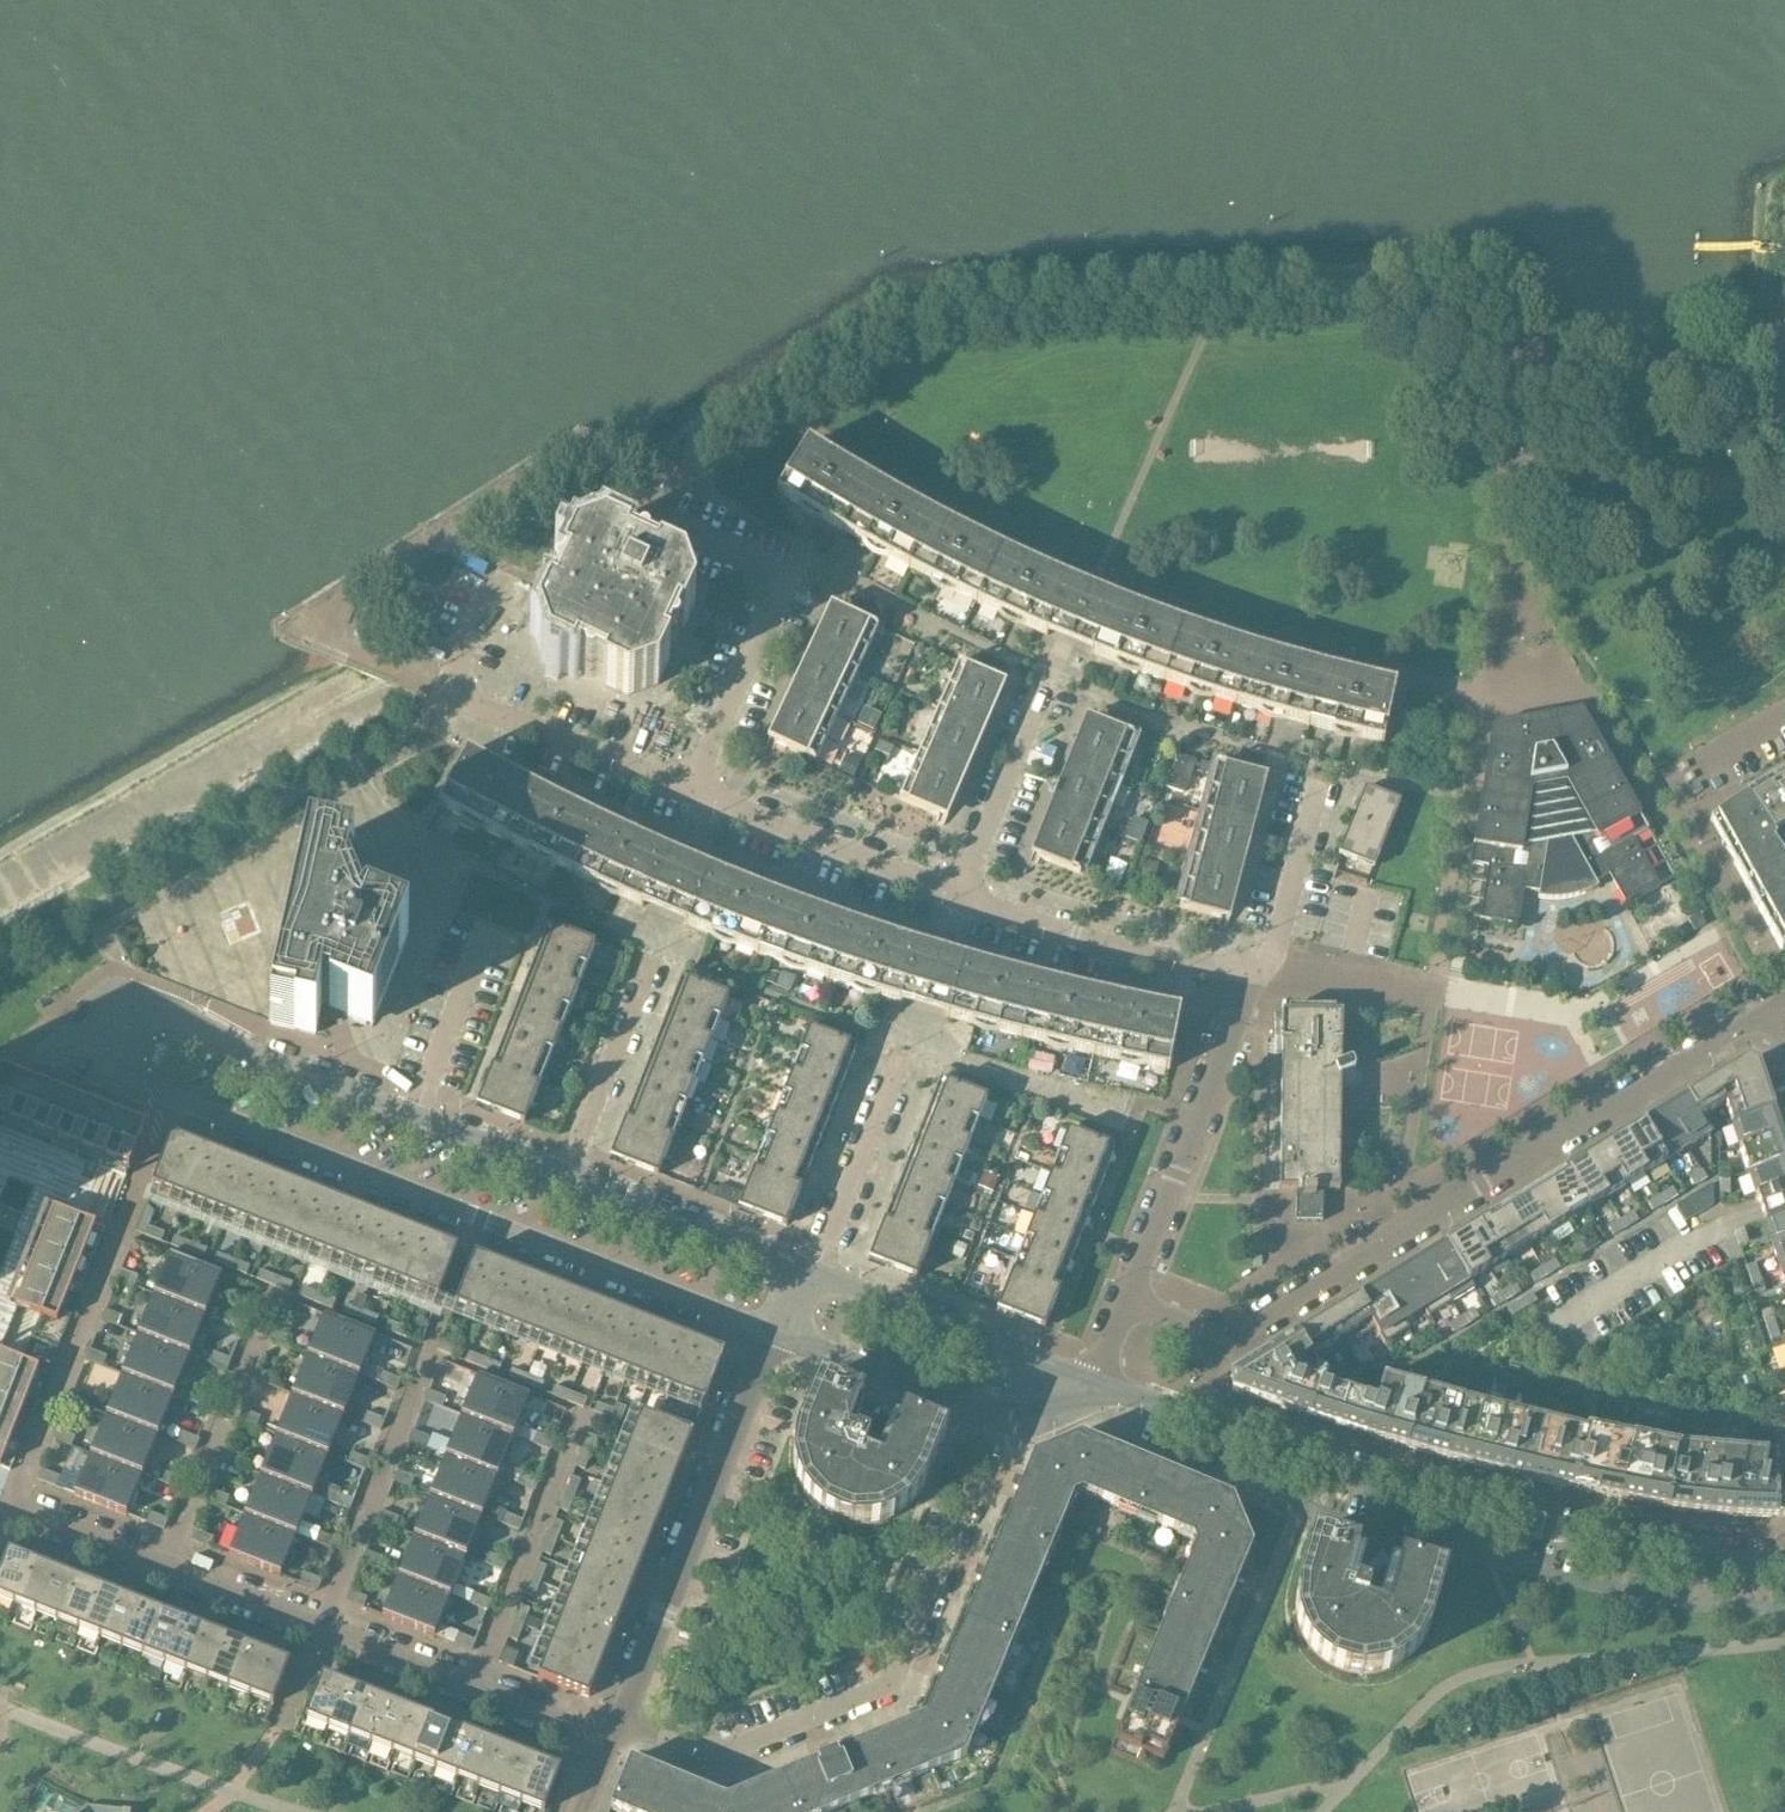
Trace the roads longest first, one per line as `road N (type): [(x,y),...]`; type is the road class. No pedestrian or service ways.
road 1 (residential): [(1773,1006),(1243,1334),(1220,1335),(1129,1300)]
road 2 (residential): [(1784,1569),(1617,1543),(1455,1502),(1097,1383)]
road 3 (residential): [(171,1100),(776,1333)]
road 4 (residential): [(623,1716),(714,1752),(731,1751),(891,1683),(1005,1420)]
road 5 (residential): [(414,1115),(156,1012),(126,1003),(97,1014),(88,1038),(96,1063),(171,1100)]
road 6 (residential): [(13,1508),(171,1100)]
road 7 (residential): [(623,1716),(776,1333)]
road 8 (residential): [(687,789),(447,688),(501,568)]
road 9 (residential): [(687,789),(782,578),(667,521)]
road 10 (residential): [(322,1627),(442,1315)]
road 11 (residential): [(1252,970),(1132,955),(960,898)]
road 12 (residential): [(960,898),(687,789)]
road 13 (residential): [(471,1686),(575,1422)]
road 14 (residential): [(168,1568),(269,1316)]
road 15 (residential): [(815,1274),(568,1177)]
road 16 (residential): [(815,1274),(906,1046)]
road 17 (residential): [(776,1333),(1005,1420)]
road 18 (residential): [(568,1177),(654,948)]
road 19 (residential): [(1042,1361),(815,1274)]
road 20 (residential): [(960,898),(1049,685)]
road 21 (residential): [(1267,971),(1322,775)]
road 22 (residential): [(414,1115),(486,930)]
road 23 (residential): [(1198,1118),(1129,1300)]
road 24 (residential): [(13,1508),(168,1568)]
road 25 (residential): [(568,1177),(414,1115)]
road 26 (residential): [(168,1568),(322,1627)]
road 27 (residential): [(322,1627),(471,1686)]
road 28 (residential): [(1198,1118),(1252,970)]
road 29 (residential): [(471,1686),(612,1742)]

